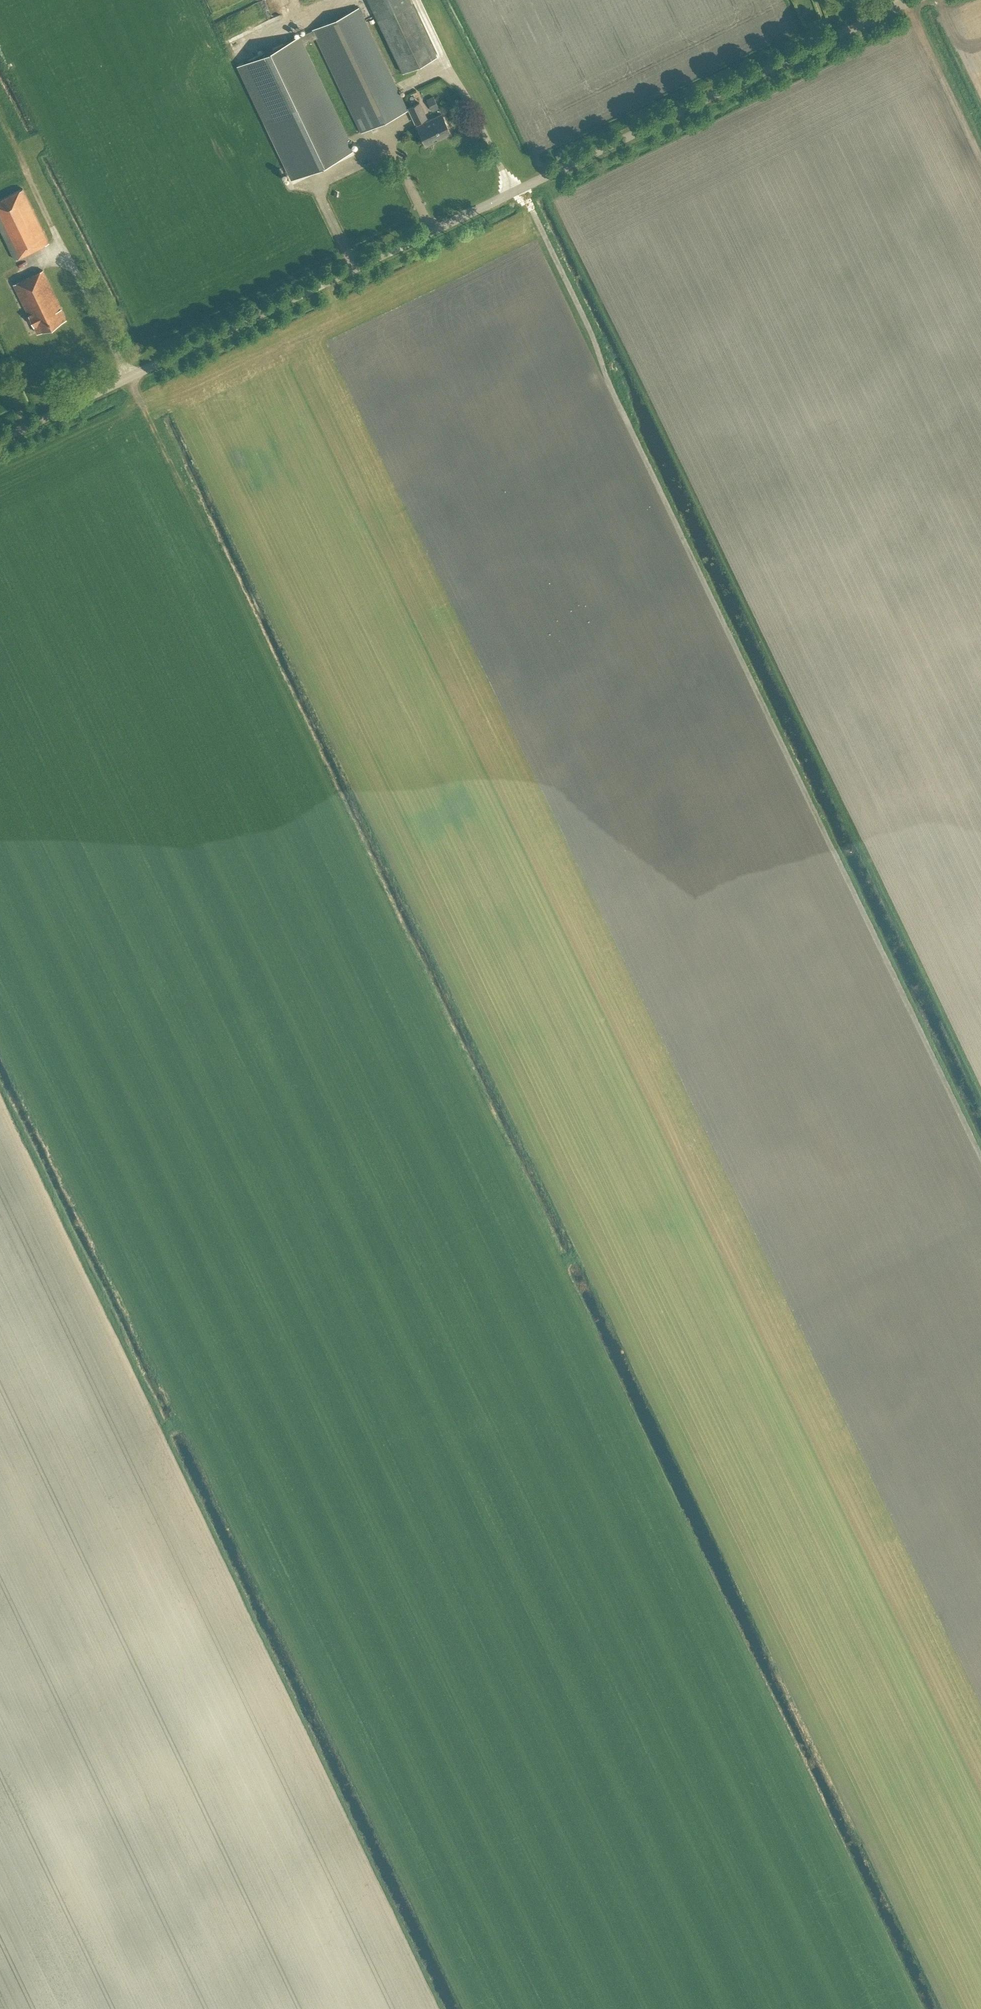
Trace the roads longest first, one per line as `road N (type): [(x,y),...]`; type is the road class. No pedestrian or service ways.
road 1 (unclassified): [(0,440),(912,0)]

